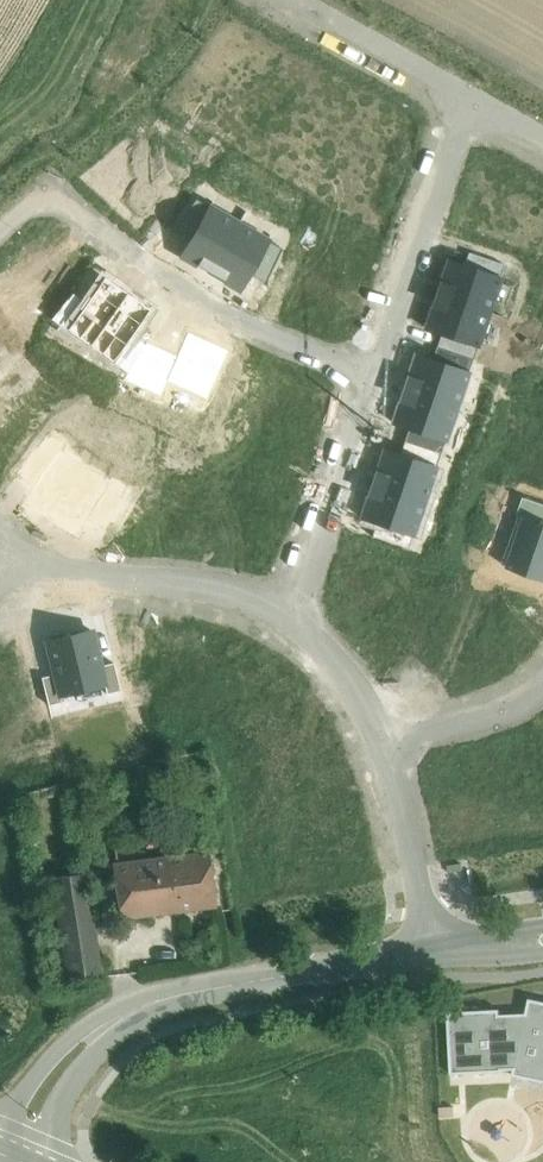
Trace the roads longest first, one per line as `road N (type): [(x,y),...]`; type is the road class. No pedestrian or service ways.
road 1 (residential): [(372,375),(207,302),(52,192)]
road 2 (tertiary): [(133,1011),(430,949)]
road 3 (residential): [(372,375),(463,99)]
road 4 (residential): [(285,614),(237,593),(71,571),(24,548)]
road 5 (residential): [(285,614),(372,375)]
road 6 (residential): [(430,949),(389,748)]
road 7 (residential): [(463,99),(284,0)]
road 8 (tertiary): [(133,1011),(66,1042),(0,1131)]
road 9 (tertiary): [(29,1161),(66,1088),(133,1011)]
road 10 (residential): [(389,748),(364,694),(285,614)]
road 11 (residential): [(389,748),(475,722),(542,682)]

